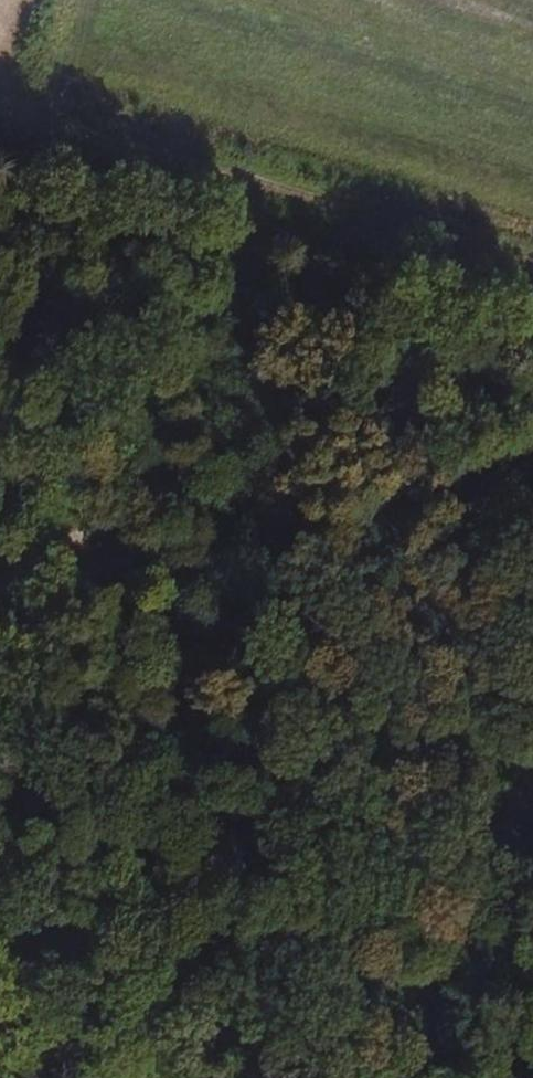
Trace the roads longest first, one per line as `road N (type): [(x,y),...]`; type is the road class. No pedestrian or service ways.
road 1 (track): [(0,653),(45,576),(498,415),(532,412)]
road 2 (track): [(532,263),(0,109)]
road 3 (track): [(198,1077),(0,1009)]

